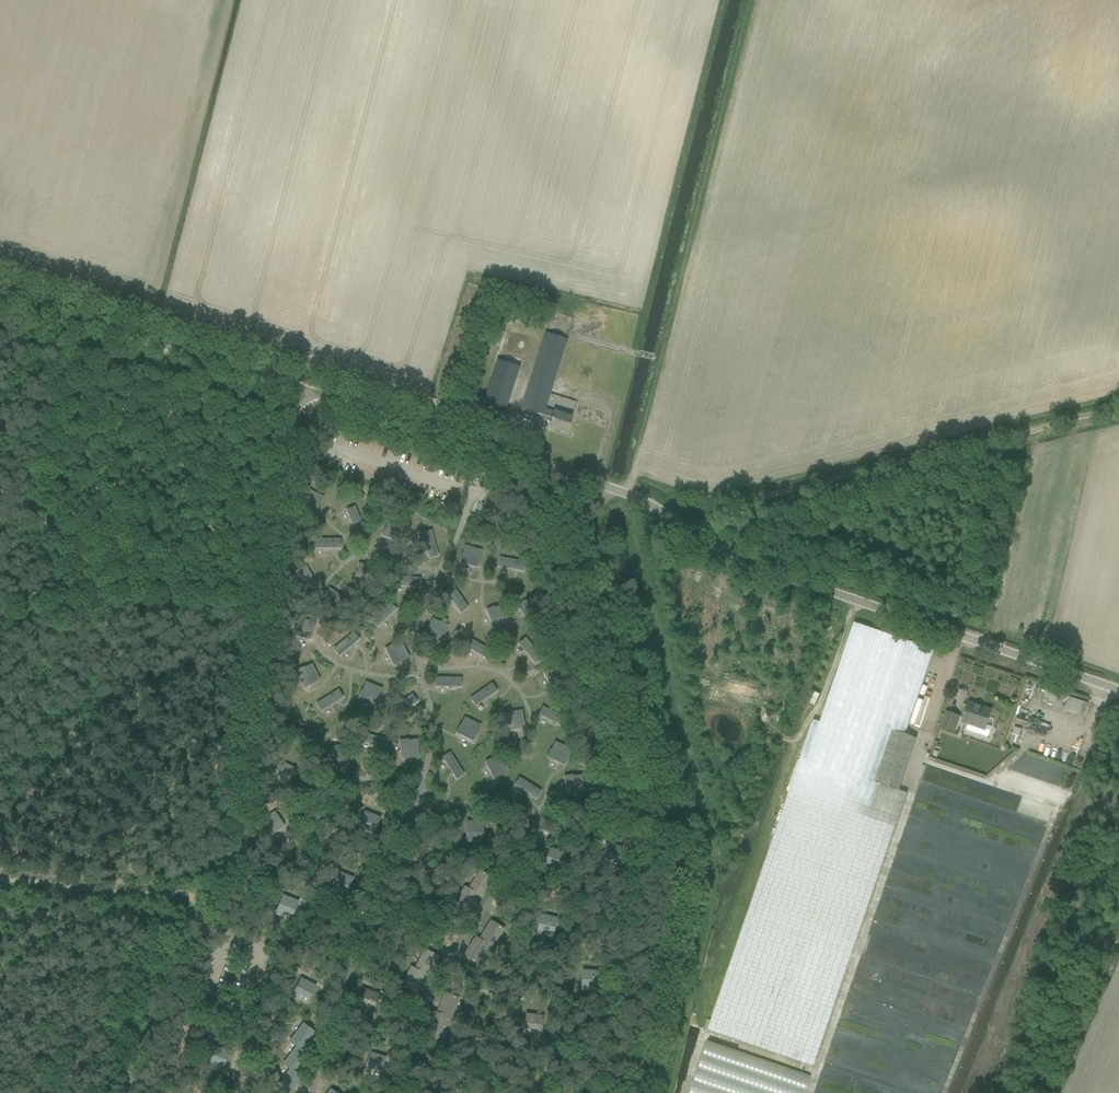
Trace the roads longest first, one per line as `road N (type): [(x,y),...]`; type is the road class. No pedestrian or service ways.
road 1 (unclassified): [(127,1092),(159,995),(231,862),(248,804),(250,718),(305,395)]
road 2 (unclassified): [(639,1092),(674,901),(663,838),(624,754),(548,467)]
road 3 (unclassified): [(1118,687),(790,580),(662,505),(548,467)]
road 4 (track): [(702,529),(1118,413)]
road 5 (unclassified): [(305,395),(0,296)]
road 6 (unclassified): [(548,467),(305,395)]

